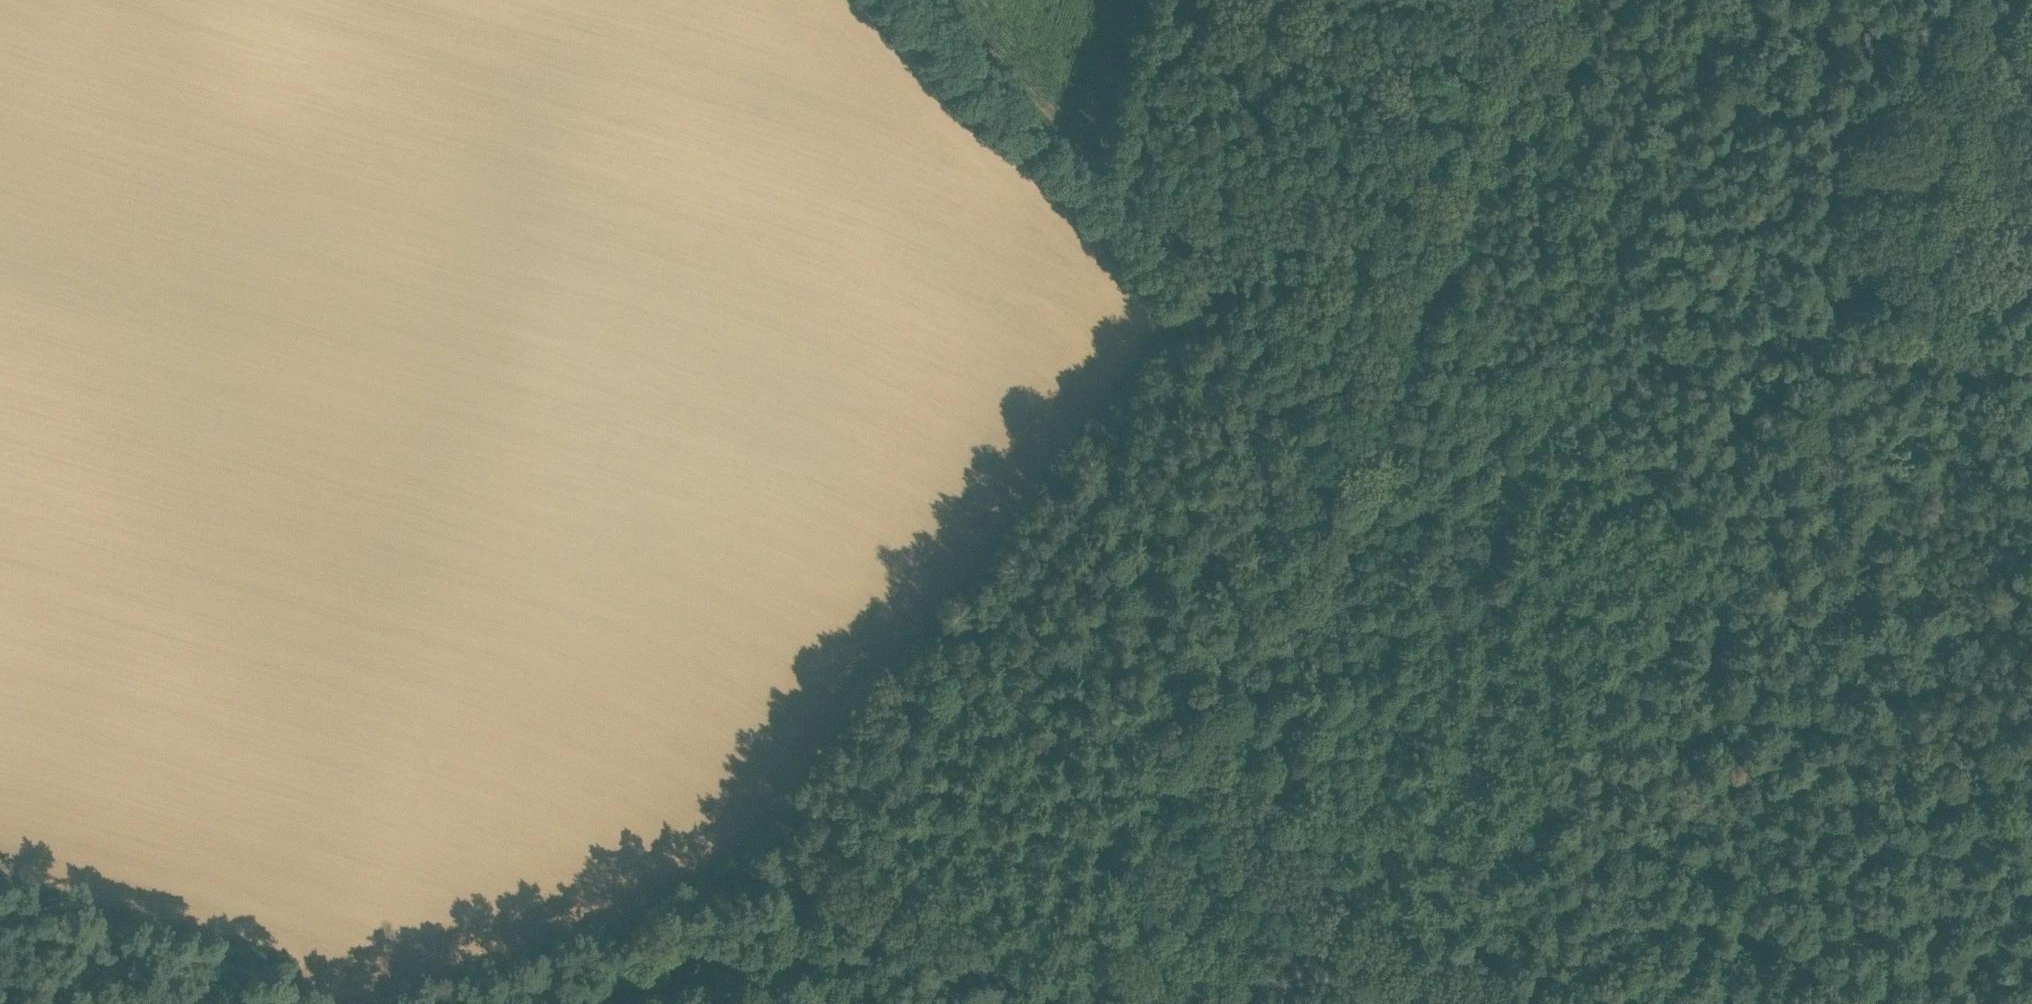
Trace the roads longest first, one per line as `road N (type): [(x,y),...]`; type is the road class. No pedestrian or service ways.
road 1 (track): [(1181,777),(1505,78)]
road 2 (track): [(1181,777),(1505,1003)]
road 3 (track): [(1076,1003),(1181,777)]

